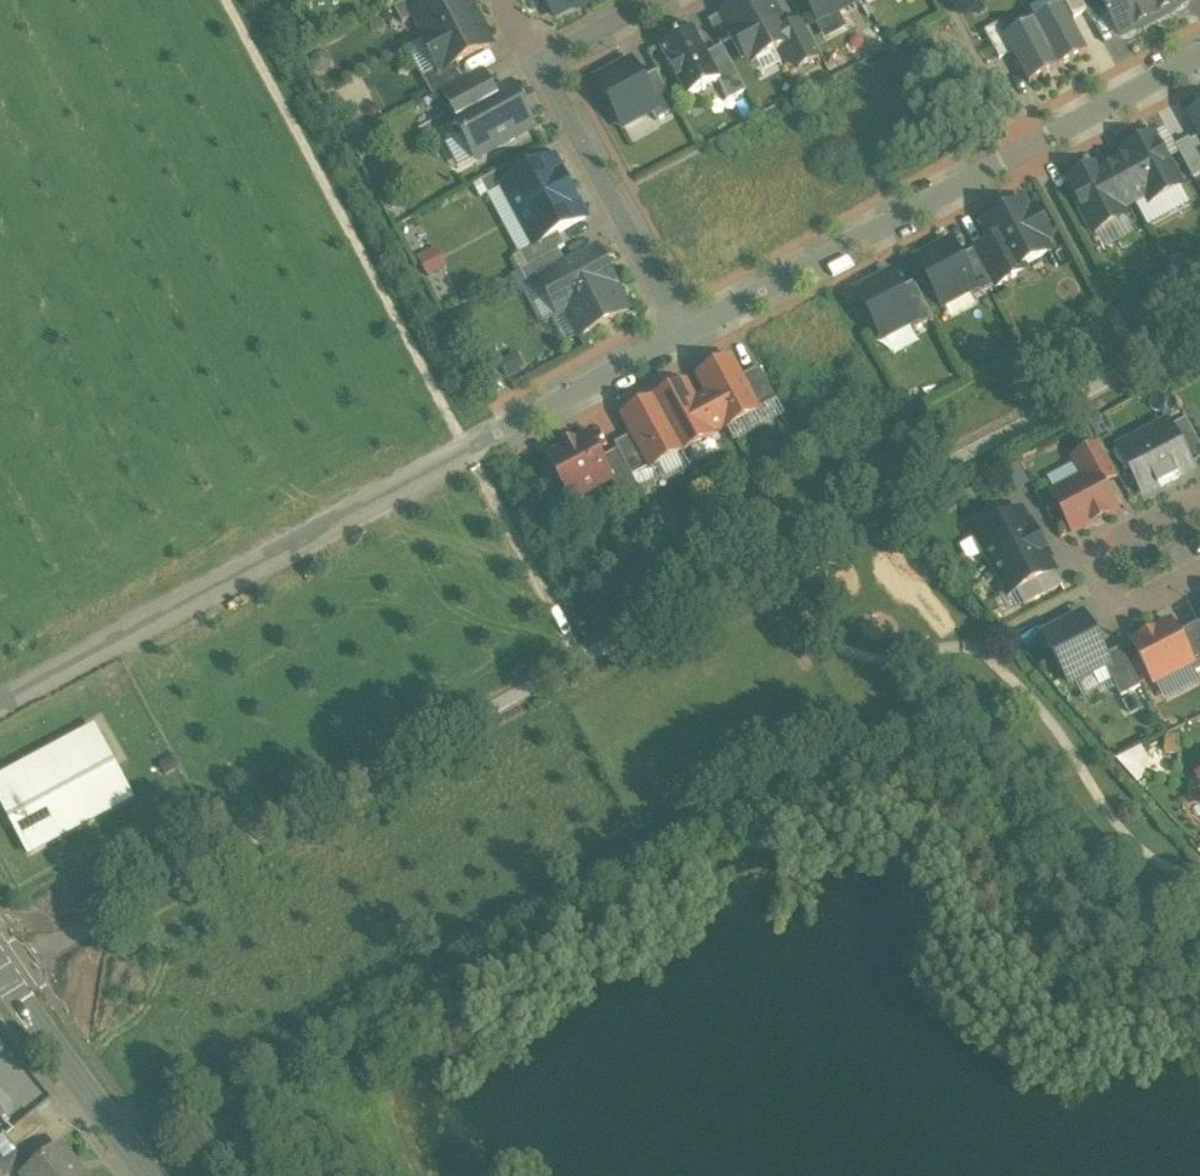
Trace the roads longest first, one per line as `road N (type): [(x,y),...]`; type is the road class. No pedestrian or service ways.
road 1 (residential): [(683,336),(0,700)]
road 2 (residential): [(1199,58),(683,336)]
road 3 (residential): [(683,336),(540,59)]
road 4 (residential): [(1199,506),(1094,558),(1121,612),(1199,573)]
road 5 (tertiary): [(0,976),(151,1175)]
road 6 (residential): [(540,59),(654,0)]

